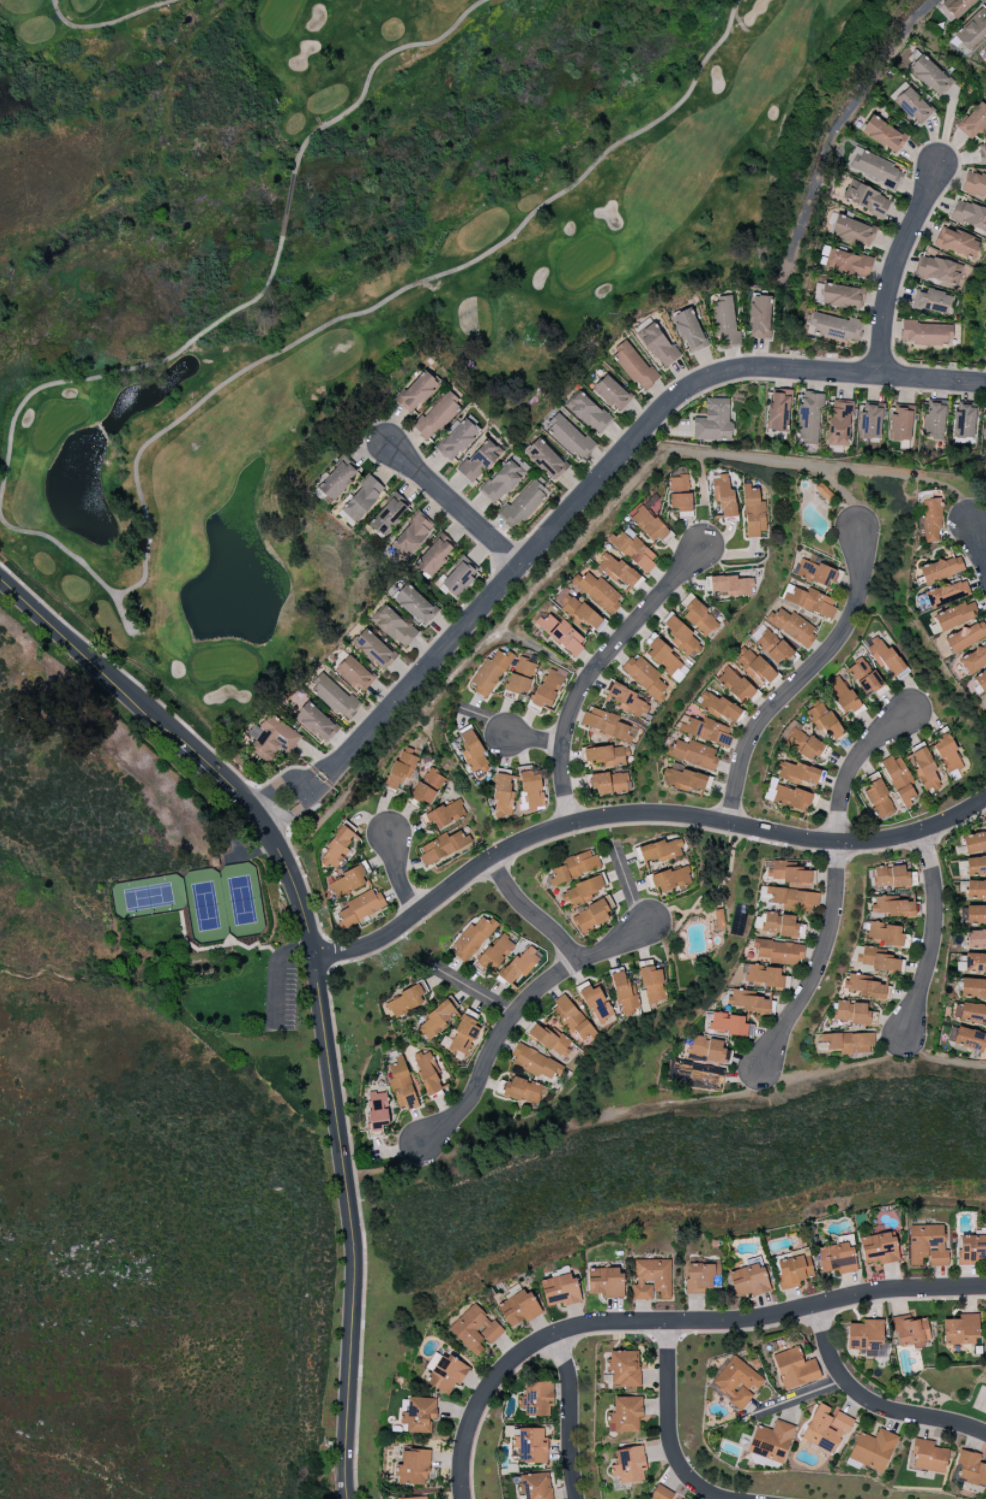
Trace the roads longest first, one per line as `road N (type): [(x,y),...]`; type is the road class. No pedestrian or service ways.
road 1 (residential): [(0,581),(242,804),(293,886),(321,997),(353,1239),(347,1498)]
road 2 (residential): [(259,825),(321,776),(653,410),(688,383),(735,368),(985,382)]
road 3 (residential): [(313,956),(373,945),(491,859),(569,825),(646,814),(859,844),(922,832),(985,799)]
road 4 (residential): [(463,1498),(461,1457),(485,1391),(553,1334),(597,1323),(748,1320),(895,1289),(985,1287)]
road 5 (residential): [(910,712),(862,747),(843,780),(826,937),(805,995),(759,1069)]
road 6 (residential): [(858,531),(859,589),(848,624),(761,718),(740,763),(728,824)]
road 7 (residential): [(422,1142),(457,1116),(515,1011),(653,919)]
road 8 (residential): [(702,546),(575,696),(562,743),(569,825)]
road 9 (residential): [(819,1305),(826,1350),(853,1390),(890,1411),(985,1433)]
road 10 (residential): [(935,165),(896,256),(880,374)]
road 11 (residential): [(922,832),(933,926),(925,984),(905,1038)]
road 12 (residential): [(670,1322),(673,1453),(687,1477),(726,1498)]
road 13 (residential): [(390,445),(515,564)]
road 14 (residential): [(553,1334),(568,1368),(576,1498)]
road 15 (residential): [(491,859),(511,893),(577,963)]

